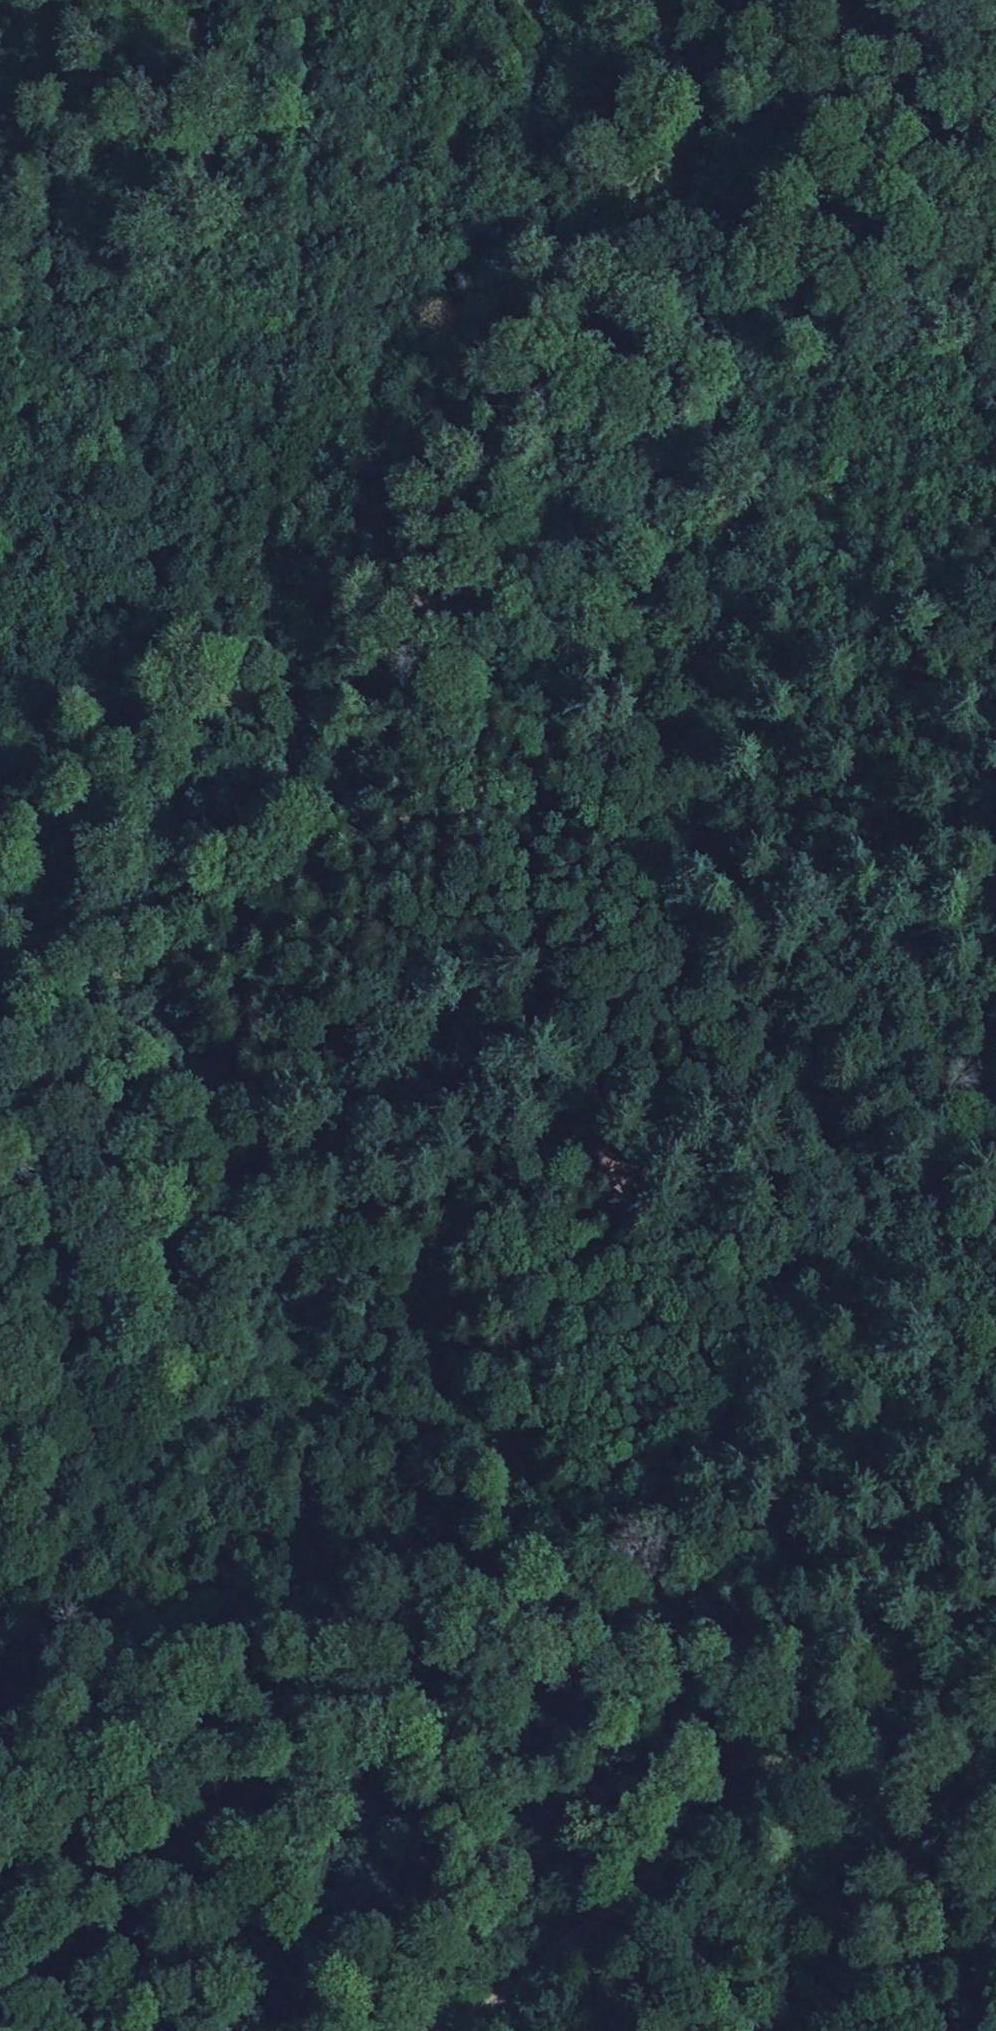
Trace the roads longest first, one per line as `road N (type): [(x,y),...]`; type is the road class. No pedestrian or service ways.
road 1 (track): [(452,2030),(475,1999),(651,1864),(722,1796),(799,1753)]
road 2 (track): [(799,1753),(916,1682),(995,1608)]

